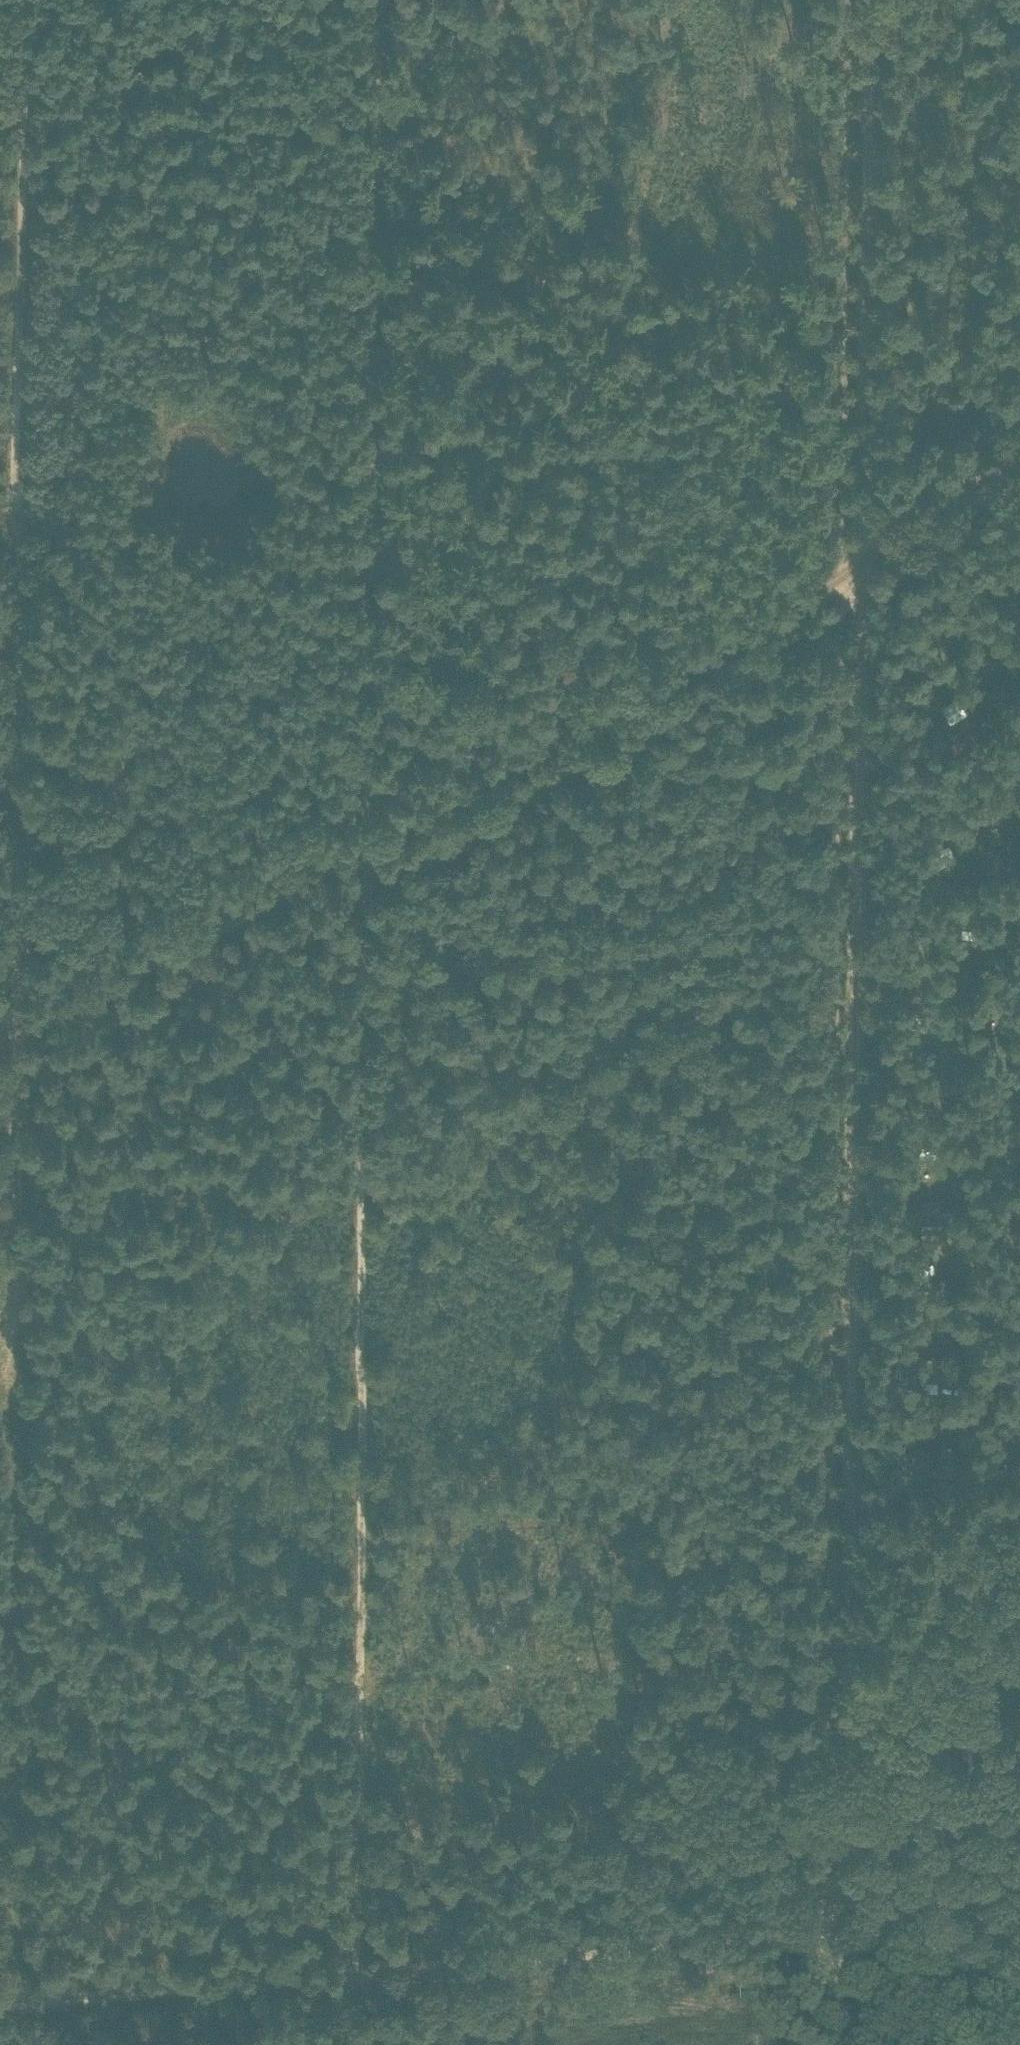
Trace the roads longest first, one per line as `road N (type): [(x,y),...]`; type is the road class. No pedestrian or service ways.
road 1 (track): [(862,565),(843,2044)]
road 2 (track): [(356,1974),(370,884)]
road 3 (track): [(14,1072),(21,1026),(16,0)]
road 4 (track): [(366,840),(372,0)]
road 5 (track): [(862,565),(867,0)]
road 6 (track): [(862,565),(413,819)]
road 7 (track): [(821,1931),(356,1974)]
road 8 (track): [(366,840),(0,1033)]
road 9 (track): [(841,1773),(1019,1453)]
road 10 (track): [(356,1974),(0,2007)]
road 11 (track): [(970,487),(1019,264)]
road 12 (unclassified): [(862,565),(970,487),(1019,461)]

